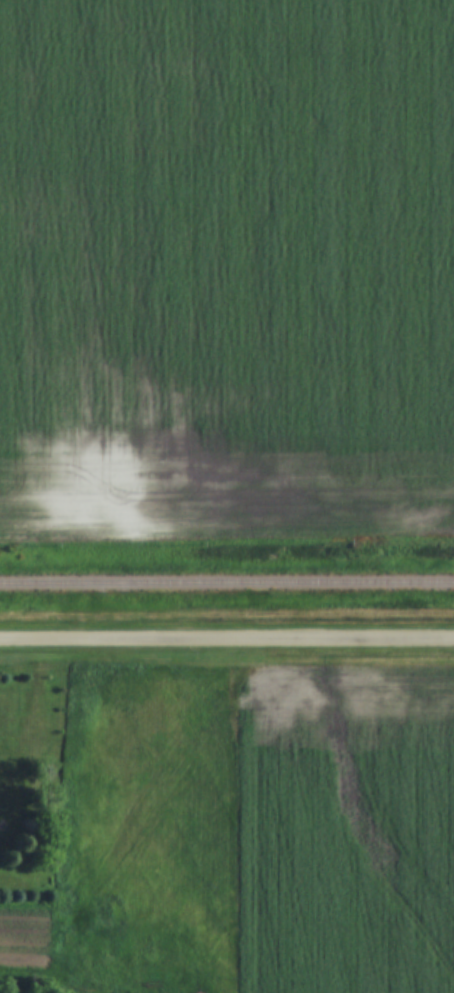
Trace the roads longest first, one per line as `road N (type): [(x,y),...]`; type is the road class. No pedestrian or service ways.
road 1 (residential): [(453,643),(52,640)]

